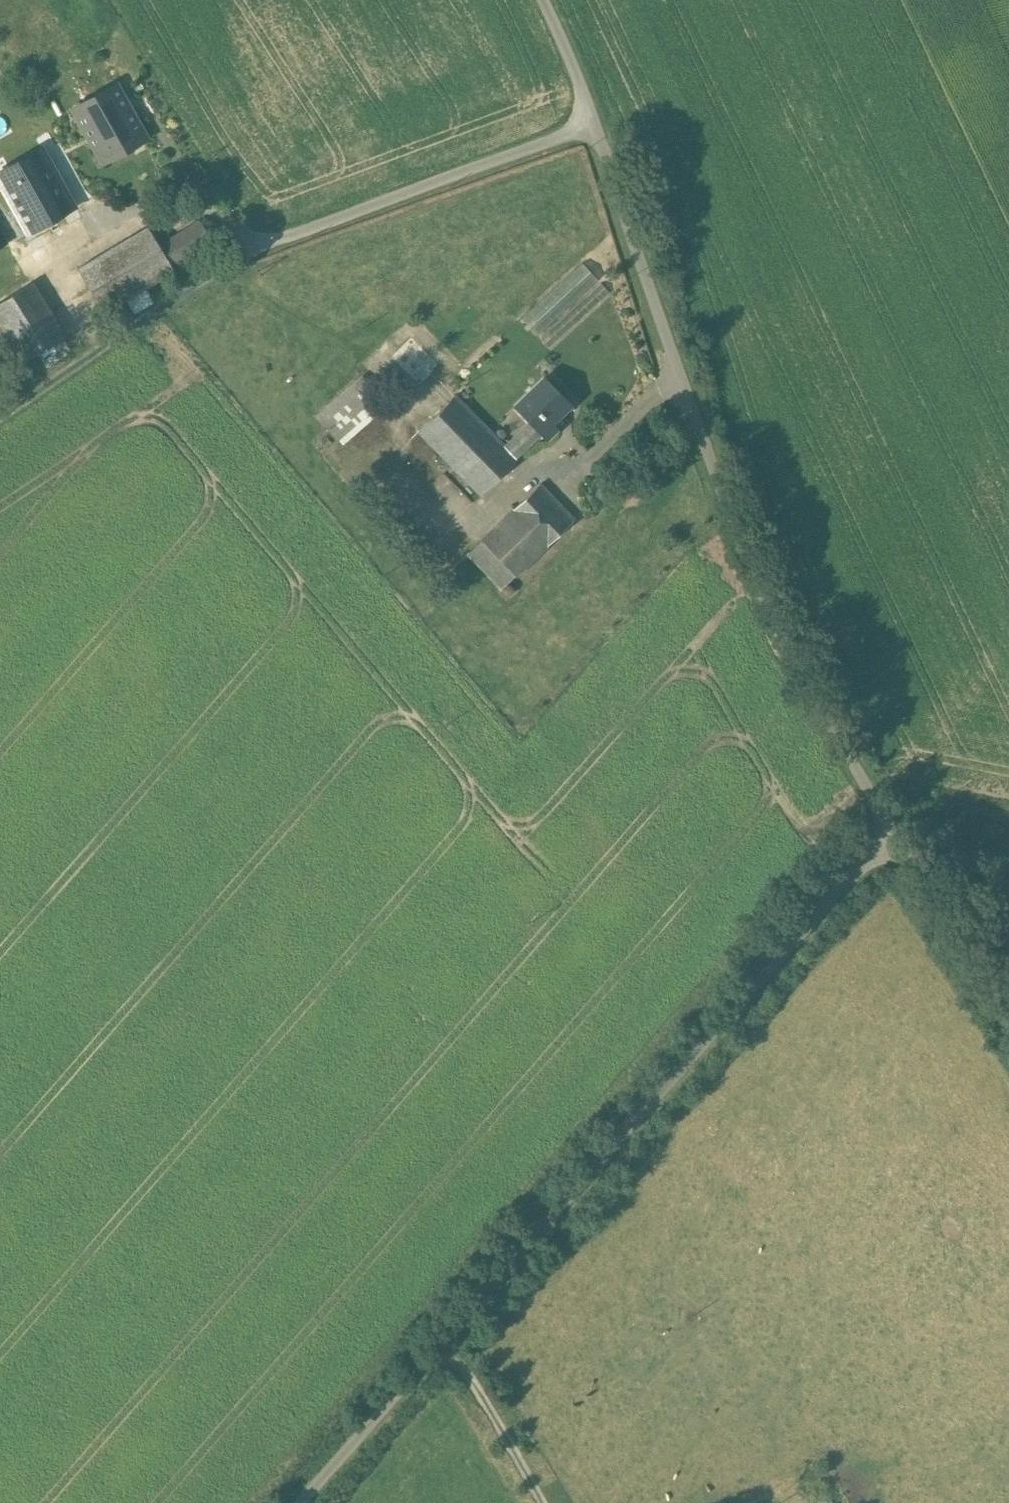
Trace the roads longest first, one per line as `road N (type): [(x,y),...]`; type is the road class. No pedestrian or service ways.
road 1 (unclassified): [(889,831),(757,596),(602,136),(539,0)]
road 2 (unclassified): [(296,1502),(889,831)]
road 3 (unclassified): [(1008,1024),(889,831)]

